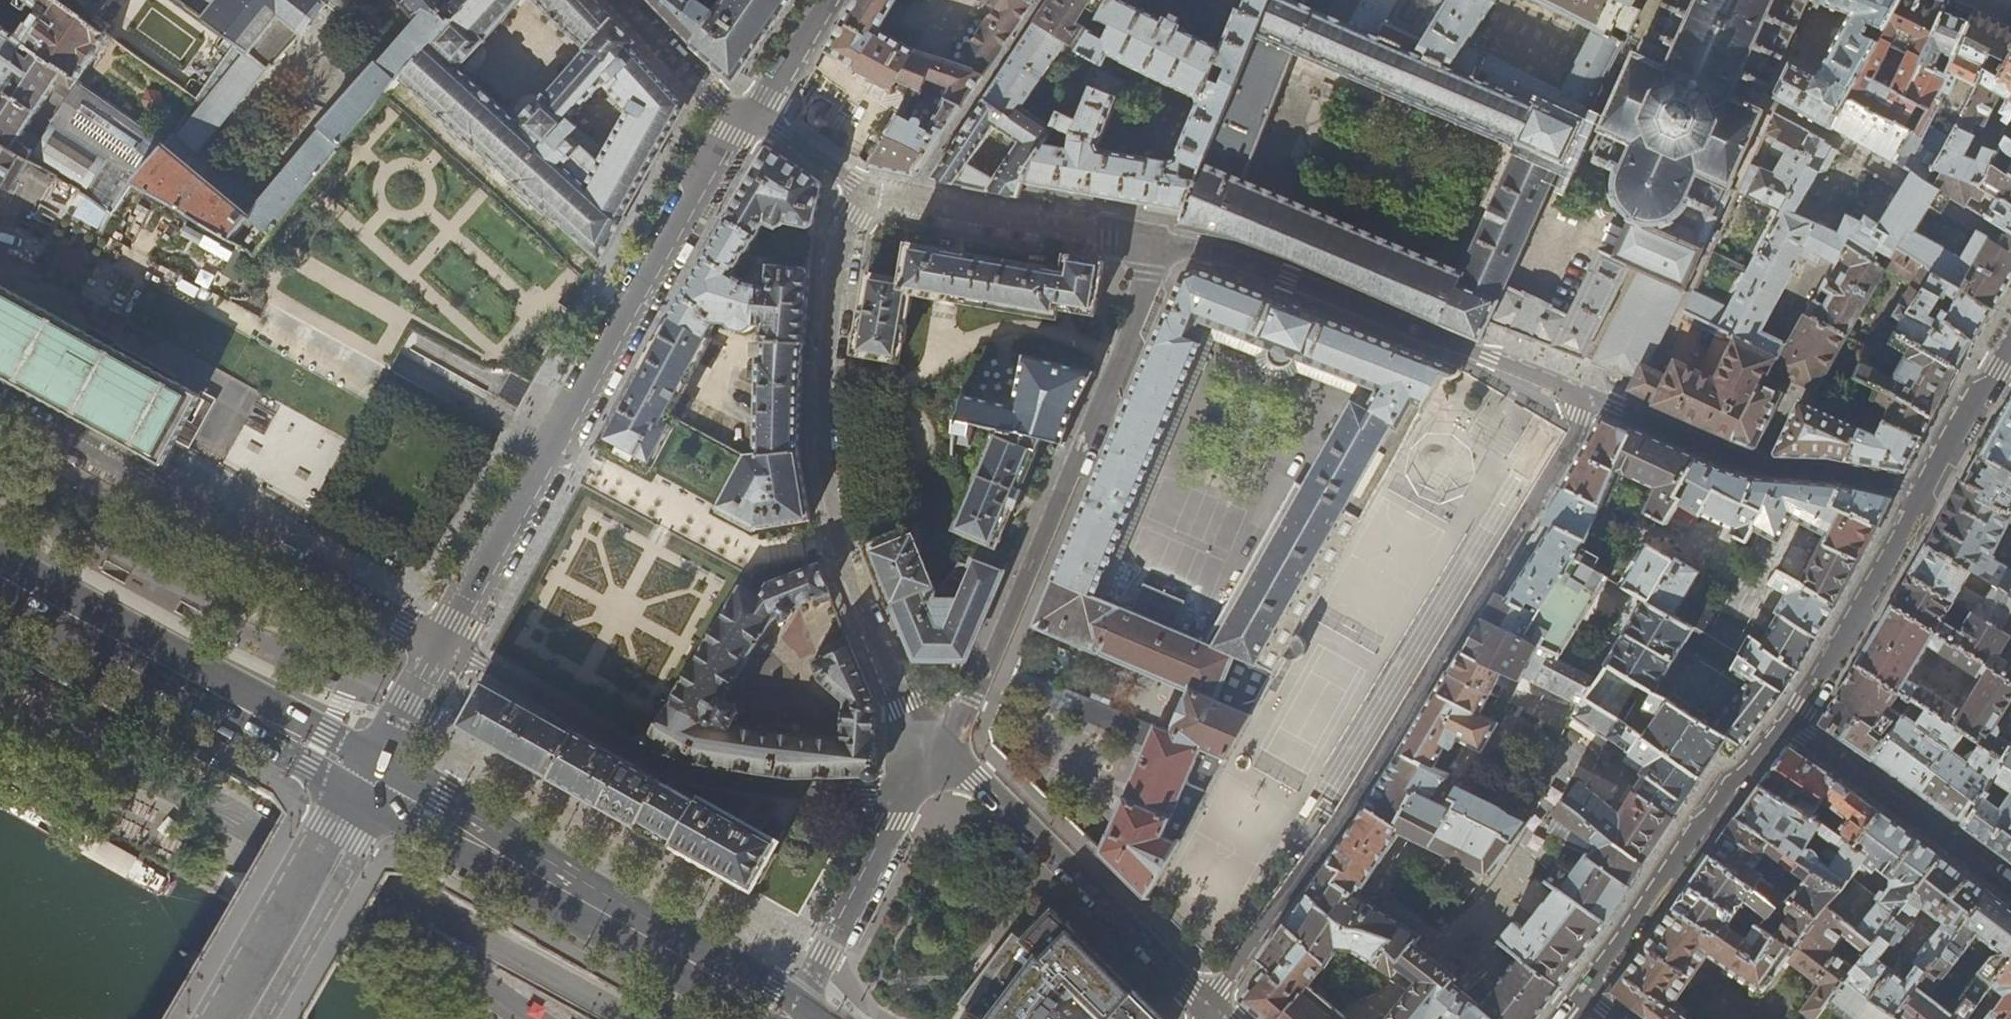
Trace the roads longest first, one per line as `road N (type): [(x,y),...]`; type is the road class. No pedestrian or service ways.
road 1 (residential): [(943,743),(909,706),(841,555),(823,451),(841,240),(870,190),(750,117)]
road 2 (residential): [(1585,396),(1573,438),(1539,496),(1215,1008)]
road 3 (residential): [(750,117),(732,135),(446,647)]
road 4 (residential): [(0,402),(446,647)]
road 5 (primary): [(793,1015),(371,776)]
road 6 (primary): [(0,576),(371,776)]
road 7 (residential): [(1215,1008),(943,743)]
road 8 (residential): [(1585,396),(1724,458),(1925,494)]
road 9 (tertiary): [(1584,990),(1727,786),(1789,724)]
road 10 (residential): [(793,1015),(908,794),(943,743)]
road 11 (tertiary): [(231,1018),(371,776)]
road 12 (residential): [(2010,886),(1789,724)]
road 13 (tertiary): [(1789,724),(1925,494)]
road 14 (residential): [(750,117),(713,97),(617,0)]
road 15 (tertiary): [(1925,494),(2010,344)]
road 16 (residential): [(446,647),(371,776)]
road 17 (residential): [(829,0),(771,97),(750,117)]

